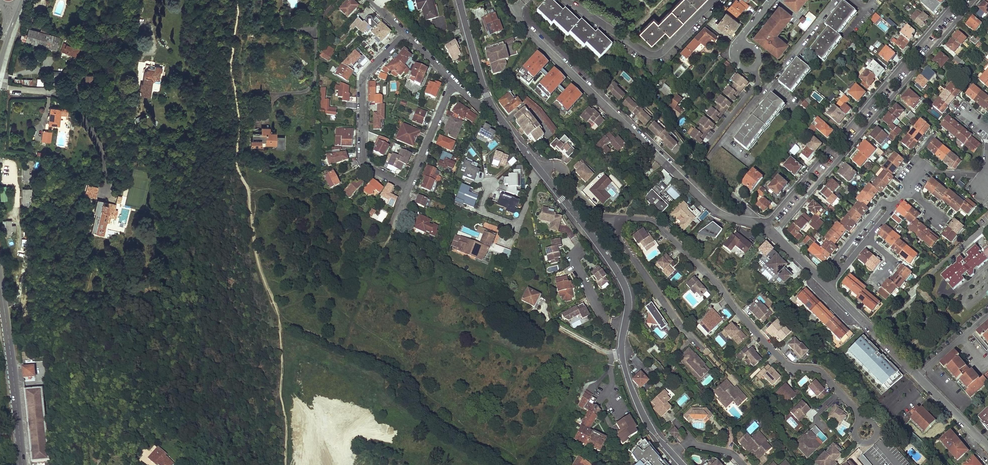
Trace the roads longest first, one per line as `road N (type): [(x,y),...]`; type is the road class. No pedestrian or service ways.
road 1 (residential): [(613,218),(654,222),(786,365),(822,374),(866,431)]
road 2 (unclassified): [(540,171),(625,286),(621,353),(631,387),(683,464)]
road 3 (residential): [(764,225),(705,201),(512,11)]
road 4 (residential): [(774,235),(975,0)]
road 5 (residential): [(957,0),(764,225)]
road 6 (residential): [(987,448),(828,287)]
road 7 (residential): [(405,35),(363,79),(363,161),(409,188)]
road 8 (secondary): [(0,276),(23,464)]
road 9 (residential): [(567,0),(653,55),(713,0)]
road 10 (residential): [(613,218),(701,349)]
road 11 (residential): [(828,287),(918,171)]
road 12 (residential): [(490,183),(484,212),(517,224),(540,171)]

